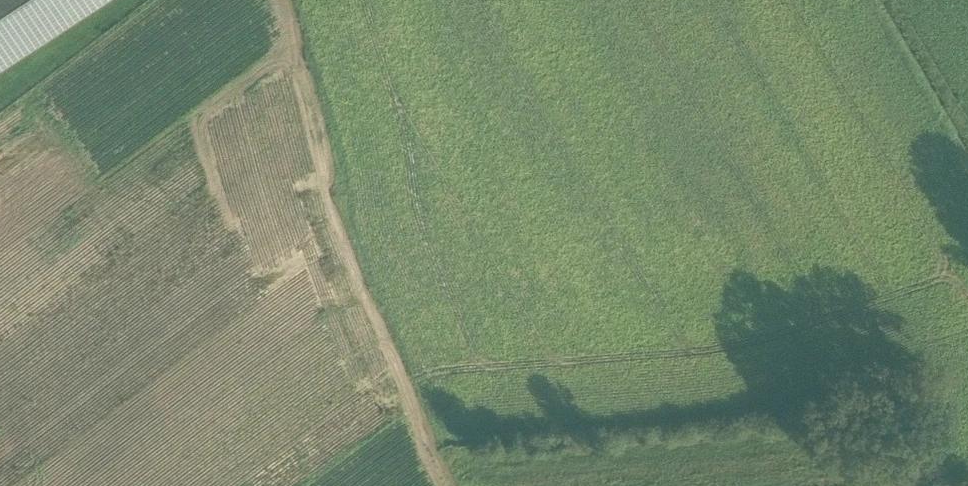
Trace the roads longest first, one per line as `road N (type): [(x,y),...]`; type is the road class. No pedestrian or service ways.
road 1 (track): [(436,485),(323,211)]

